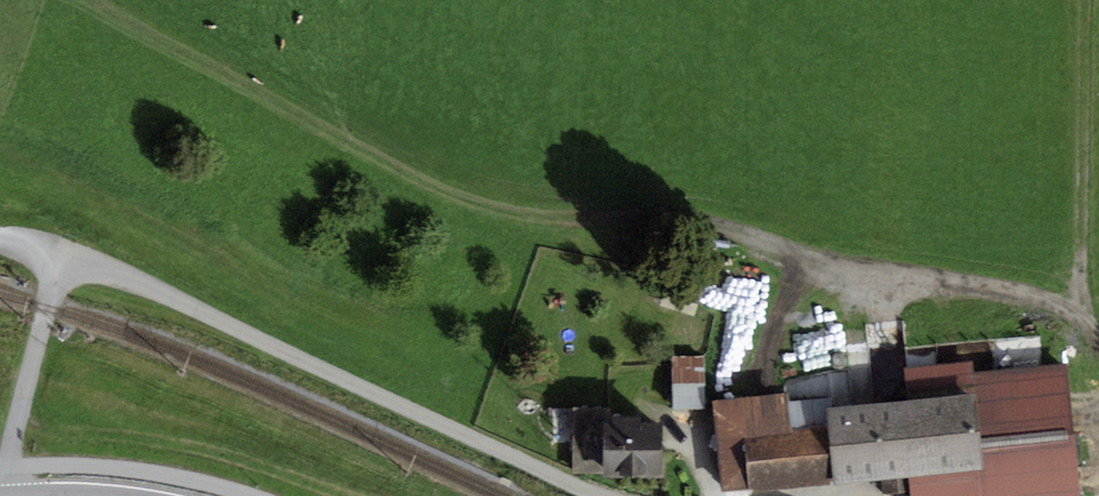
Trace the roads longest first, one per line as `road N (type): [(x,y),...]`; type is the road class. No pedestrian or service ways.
road 1 (track): [(109,0),(471,199),(539,214),(695,223),(1042,301),(1084,321),(1098,346)]
road 2 (track): [(1084,321),(1088,0)]

